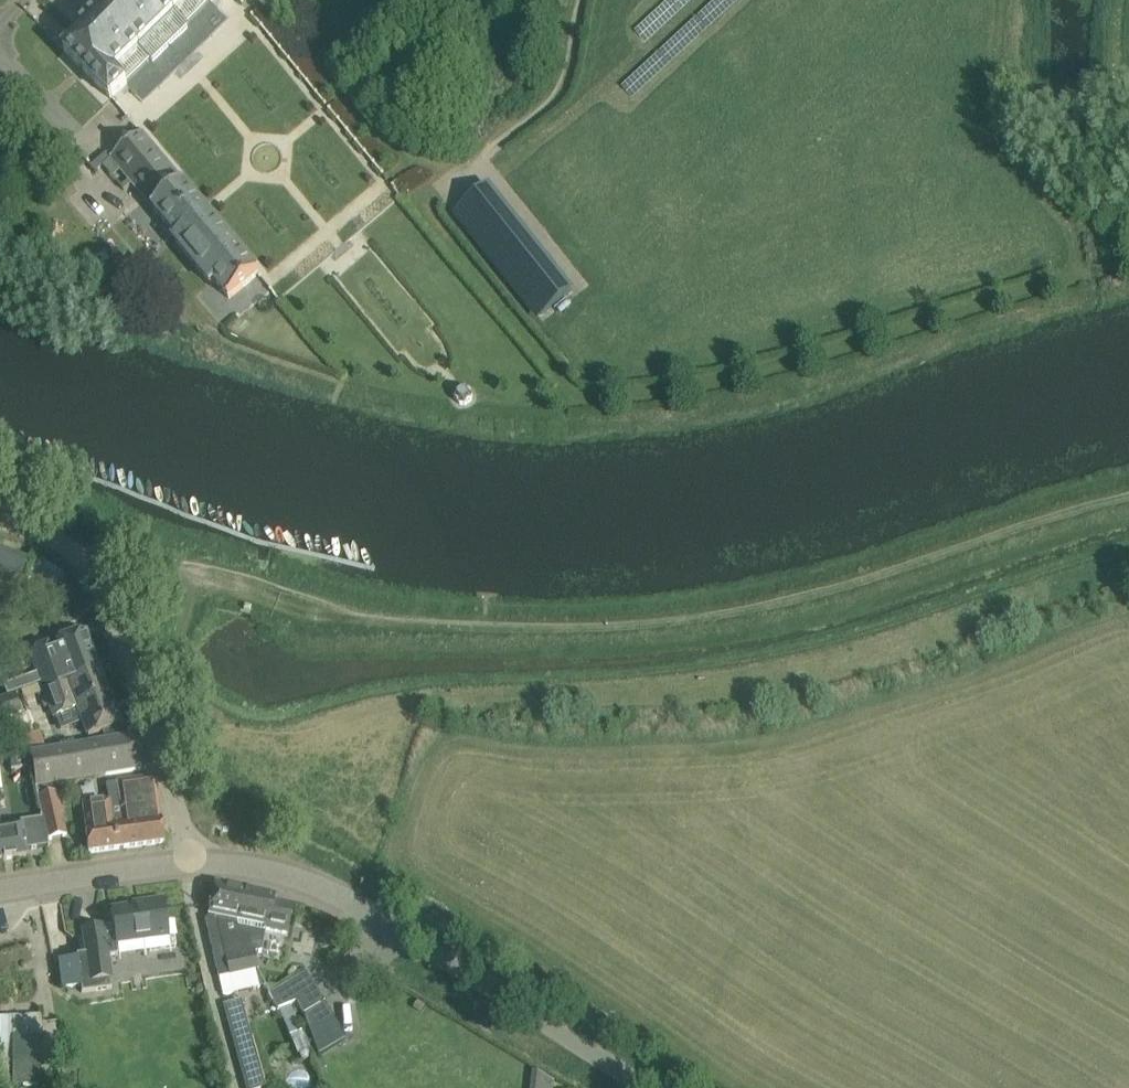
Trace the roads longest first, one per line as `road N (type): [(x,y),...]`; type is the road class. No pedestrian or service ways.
road 1 (unclassified): [(660,1087),(347,903),(276,873),(192,861)]
road 2 (unclassified): [(192,861),(94,573),(67,546),(0,521)]
road 3 (unclassified): [(0,890),(192,861)]

